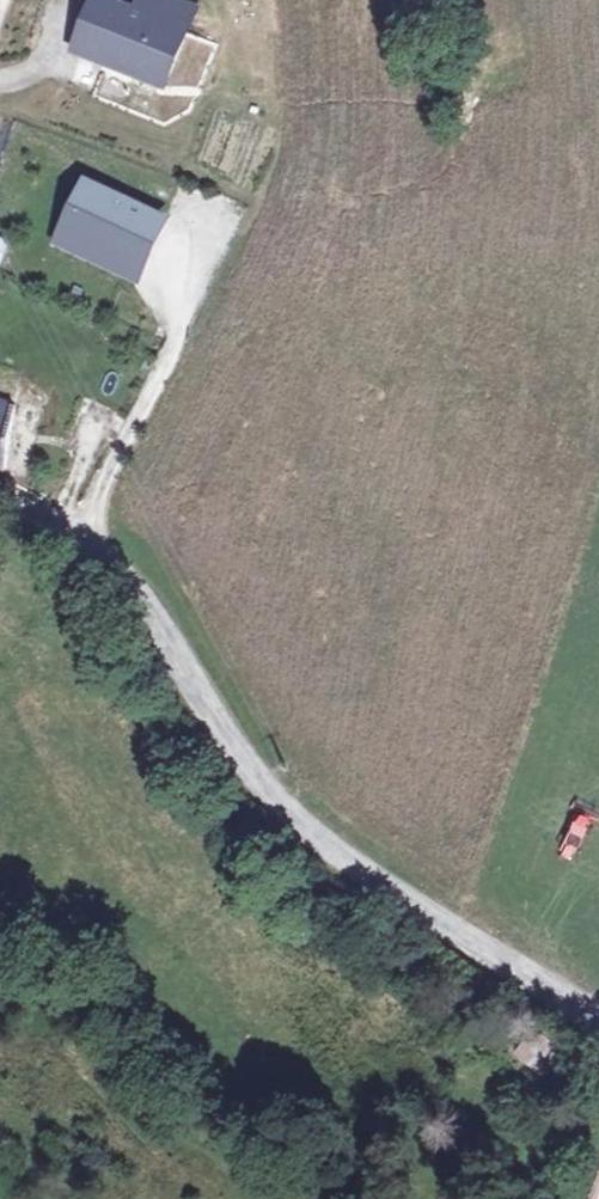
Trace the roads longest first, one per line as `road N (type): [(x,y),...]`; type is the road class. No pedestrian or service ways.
road 1 (unclassified): [(598,1017),(320,847),(202,711),(80,517),(0,493)]

